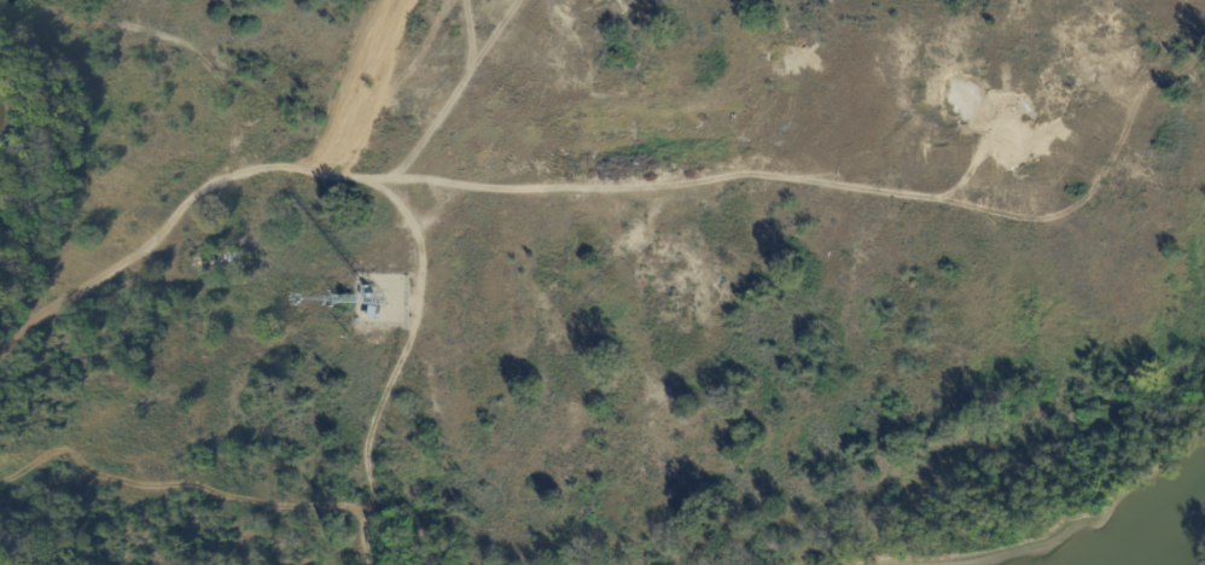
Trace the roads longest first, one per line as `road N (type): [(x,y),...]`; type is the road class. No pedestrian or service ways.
road 1 (residential): [(0,347),(8,330),(162,238),(202,193),(263,167),(551,190),(792,173),(967,205)]
road 2 (track): [(1182,0),(1194,64),(1141,83),(1083,198),(1038,214),(967,205)]
road 3 (track): [(372,564),(363,523),(373,488),(365,437),(419,307)]
road 4 (track): [(384,180),(411,161),(514,0)]

